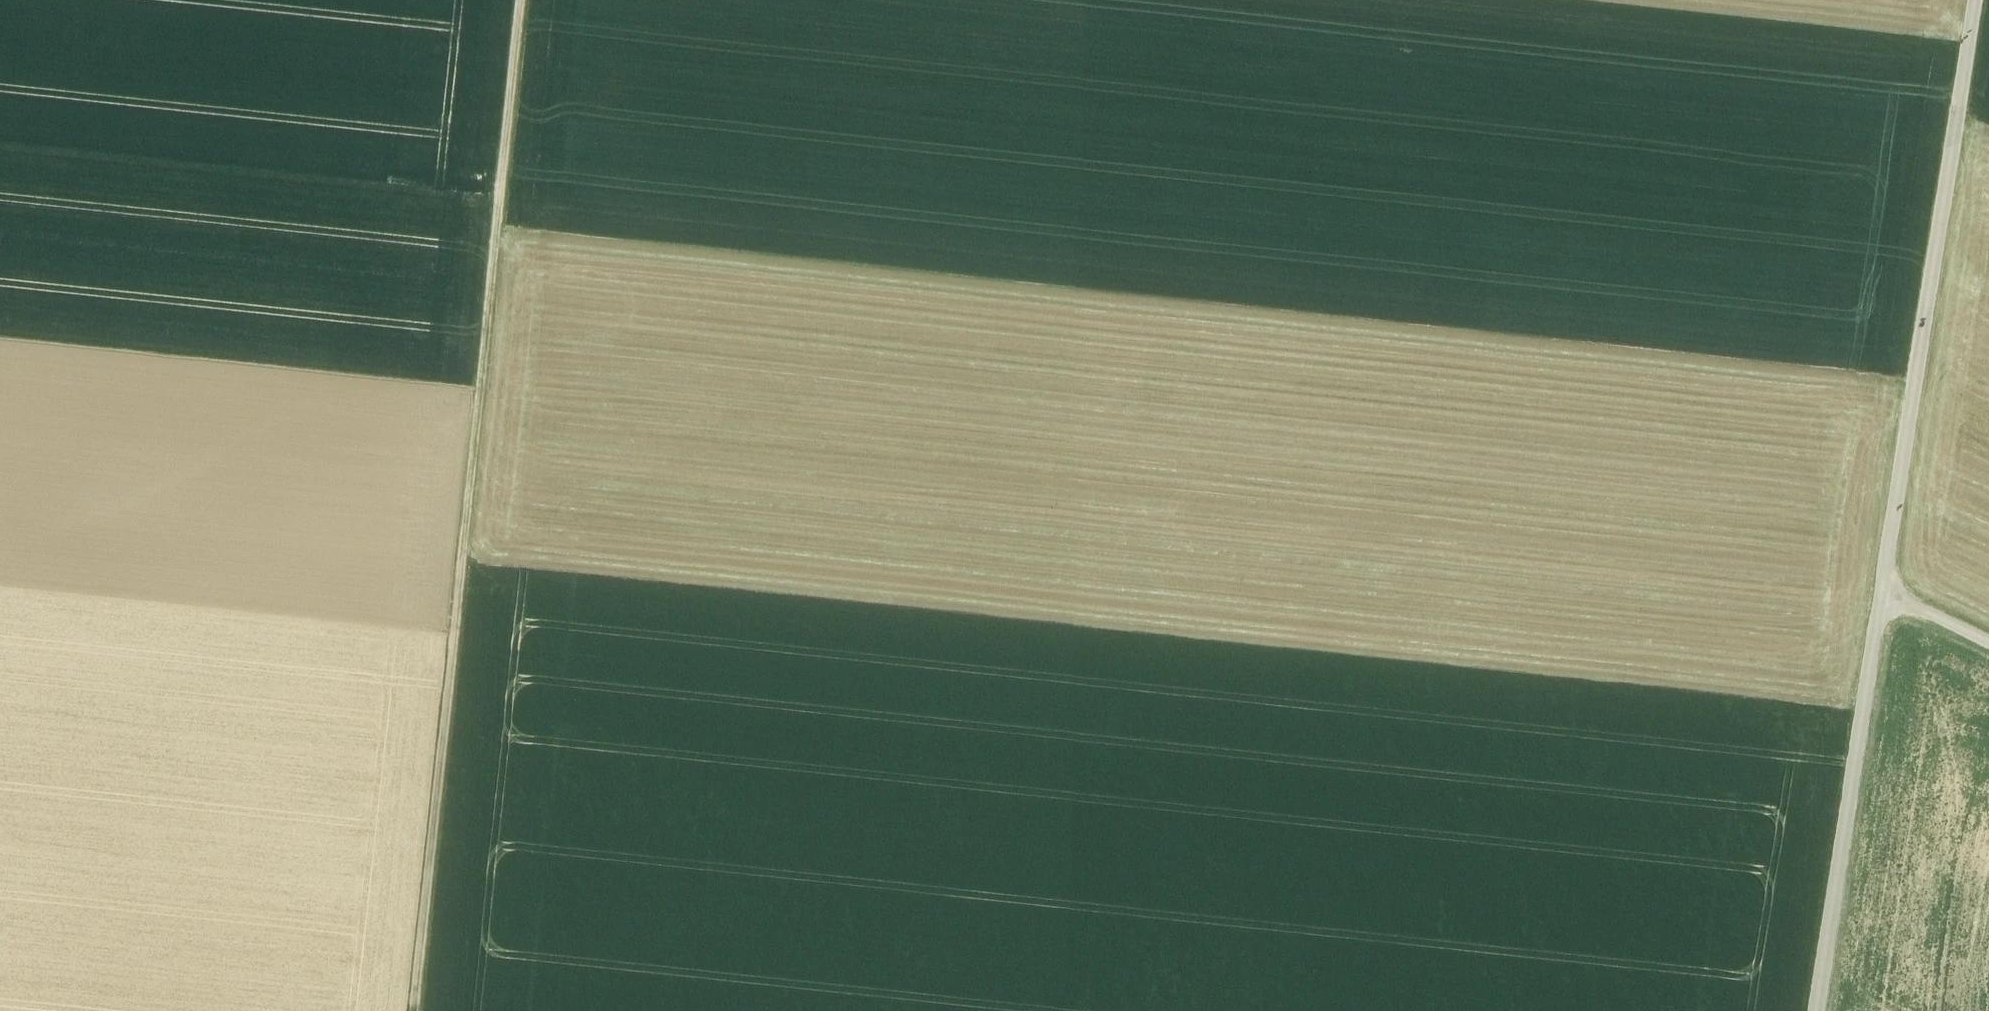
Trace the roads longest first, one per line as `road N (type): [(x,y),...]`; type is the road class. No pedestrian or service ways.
road 1 (track): [(536,0),(431,1010)]
road 2 (track): [(1988,31),(1834,1010)]

